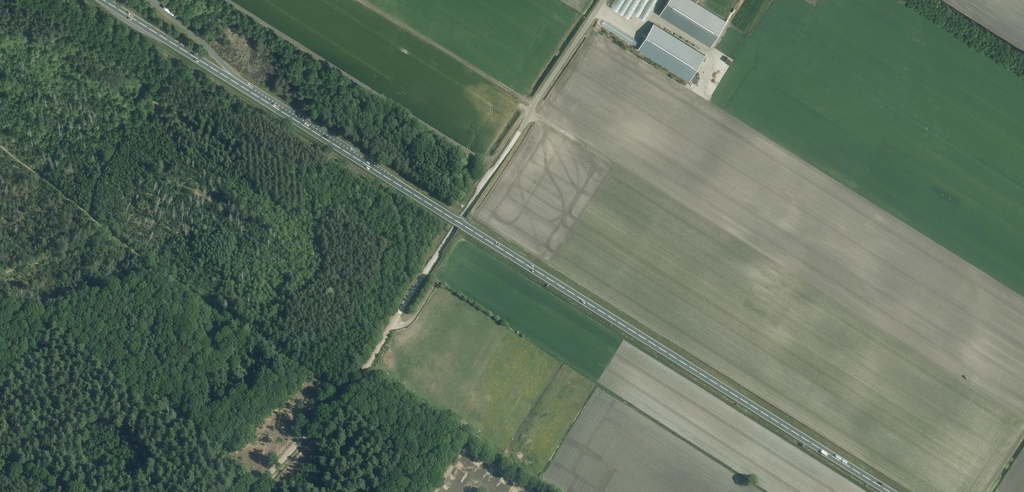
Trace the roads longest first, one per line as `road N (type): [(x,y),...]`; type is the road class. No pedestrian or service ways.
road 1 (trunk): [(889,491),(253,94)]
road 2 (unclassified): [(252,491),(363,370),(604,0)]
road 3 (track): [(339,397),(88,218)]
road 4 (trunk): [(253,94),(103,0)]

